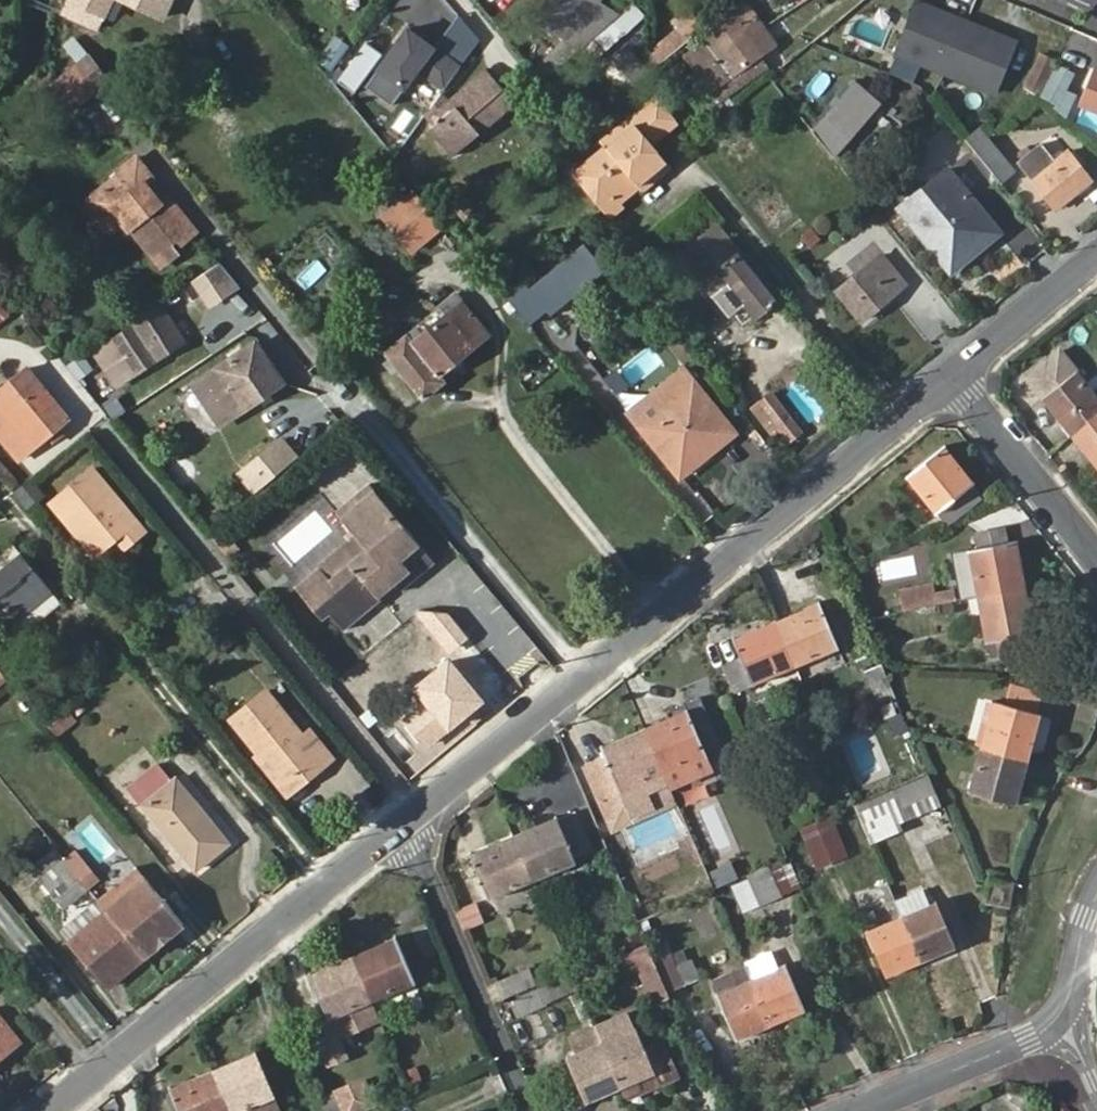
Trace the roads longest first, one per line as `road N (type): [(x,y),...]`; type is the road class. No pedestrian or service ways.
road 1 (residential): [(584,677),(961,376)]
road 2 (residential): [(51,1110),(400,824)]
road 3 (residential): [(584,677),(321,362)]
road 4 (residential): [(400,824),(532,1110)]
road 5 (residential): [(400,824),(584,677)]
road 6 (residential): [(1096,553),(961,376)]
road 7 (residential): [(858,1110),(1030,1041),(1055,1022)]
road 8 (residential): [(961,376),(1096,262)]
road 9 (residential): [(1055,1022),(1075,987),(1096,898)]

